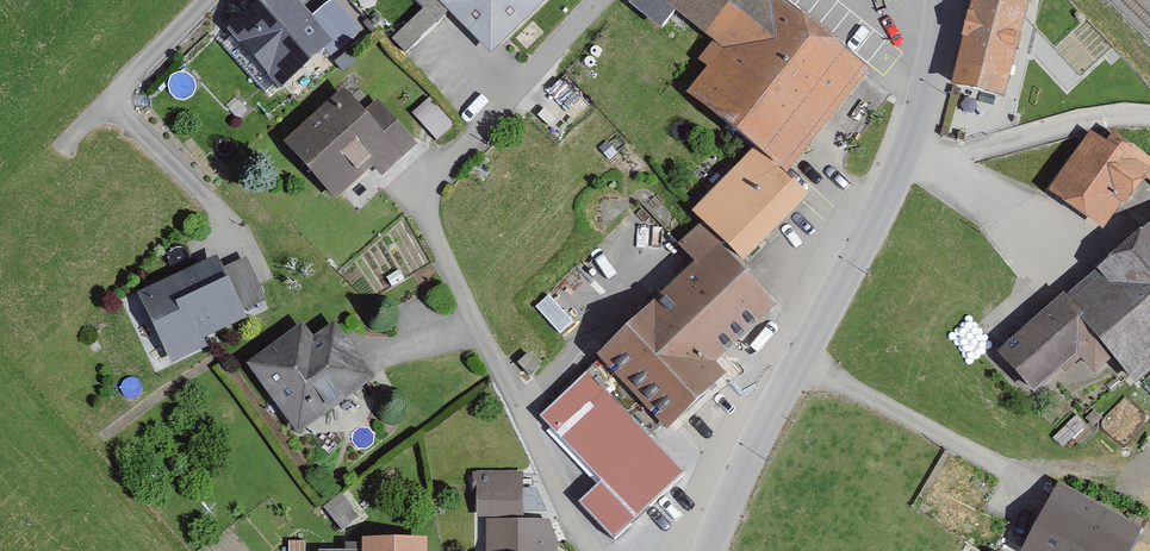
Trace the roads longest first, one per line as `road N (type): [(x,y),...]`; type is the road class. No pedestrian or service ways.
road 1 (residential): [(593,550),(435,236),(427,202),(438,173),(599,0)]
road 2 (tertiary): [(941,0),(925,97),(902,163),(709,550)]
road 3 (track): [(902,163),(1080,122),(1149,115)]

